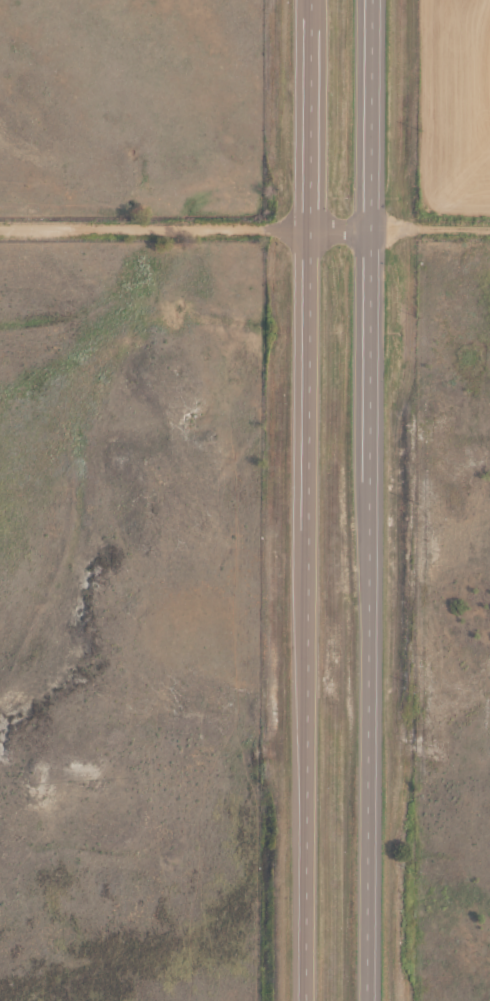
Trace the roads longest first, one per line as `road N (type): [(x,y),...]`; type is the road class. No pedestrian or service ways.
road 1 (primary): [(369,1000),(378,0)]
road 2 (primary): [(313,0),(306,1000)]
road 3 (residential): [(0,229),(311,226)]
road 4 (residential): [(311,226),(489,228)]

